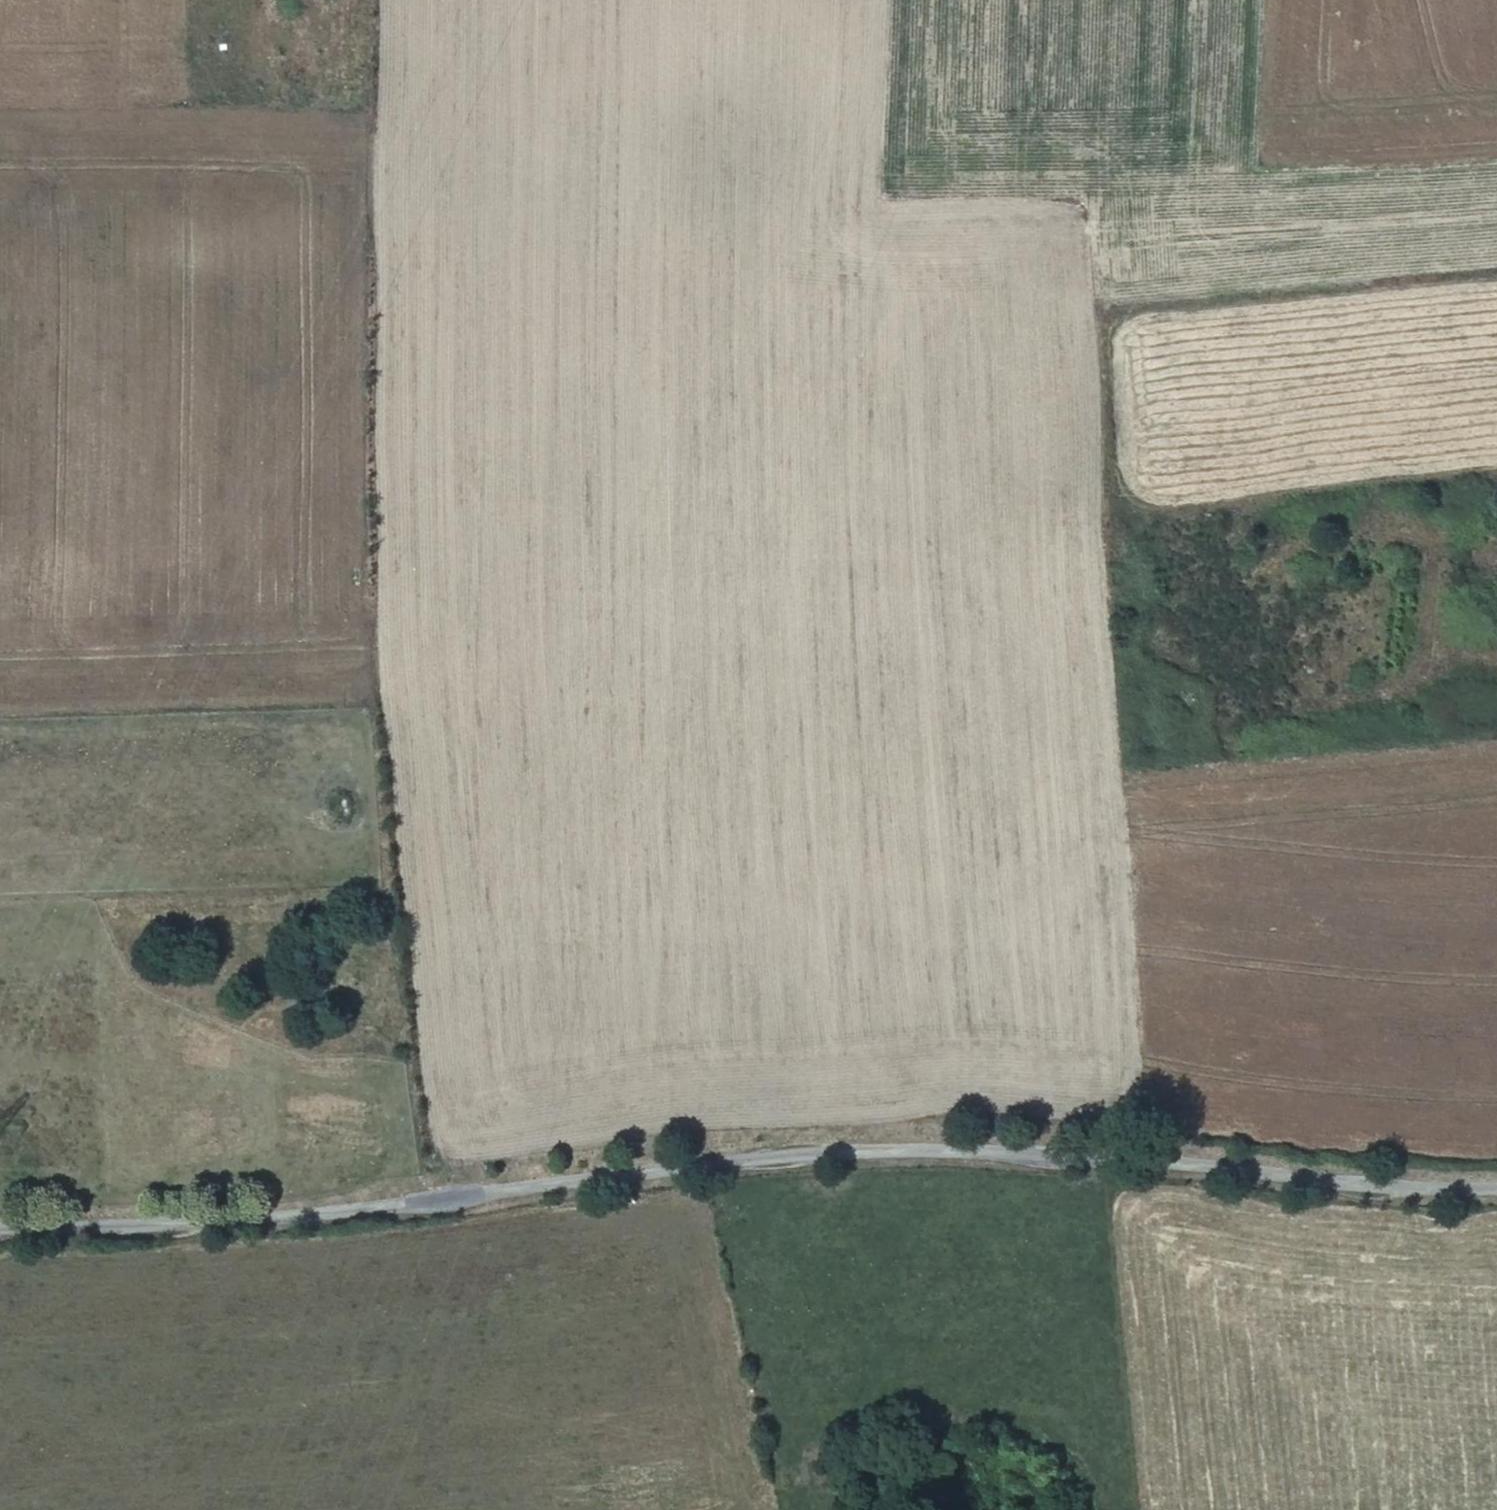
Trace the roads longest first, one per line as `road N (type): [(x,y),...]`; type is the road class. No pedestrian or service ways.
road 1 (unclassified): [(0,1238),(87,1237),(425,1193),(798,1159),(1006,1161),(1496,1188)]

